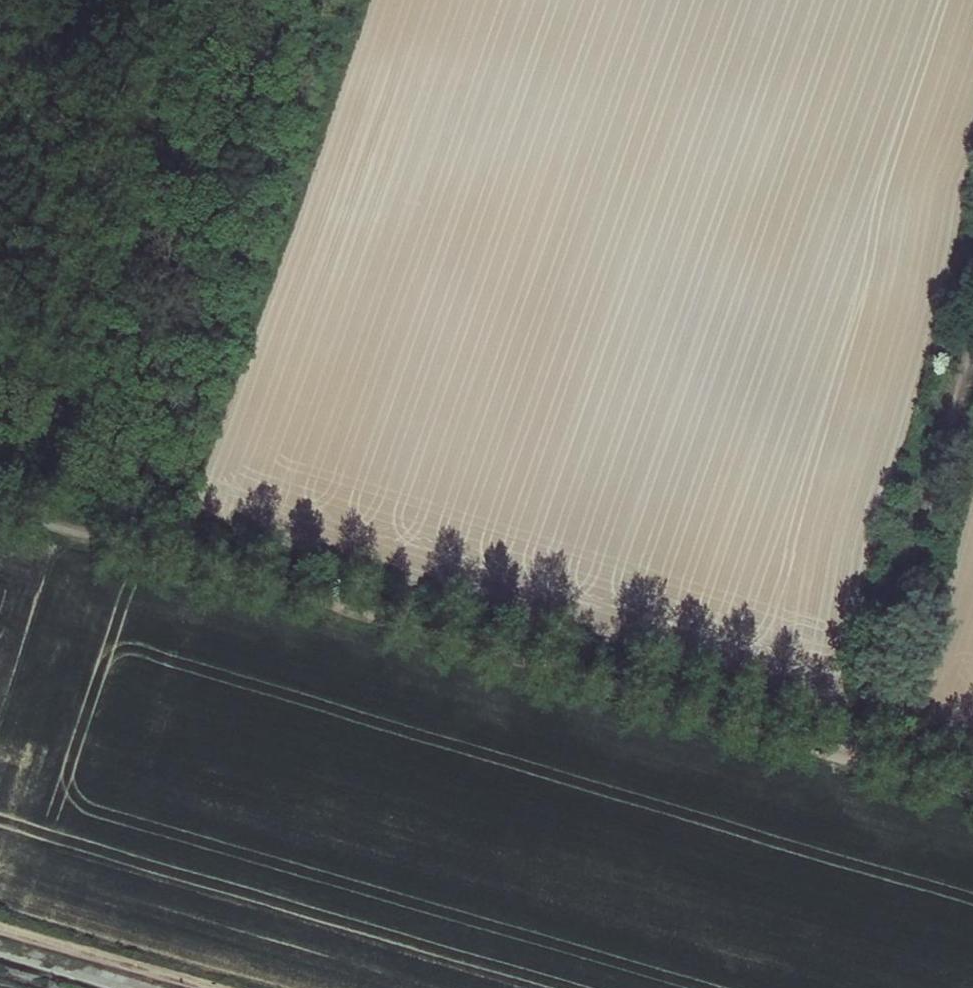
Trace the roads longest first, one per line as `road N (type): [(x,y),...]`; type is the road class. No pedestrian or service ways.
road 1 (track): [(0,925),(212,987)]

